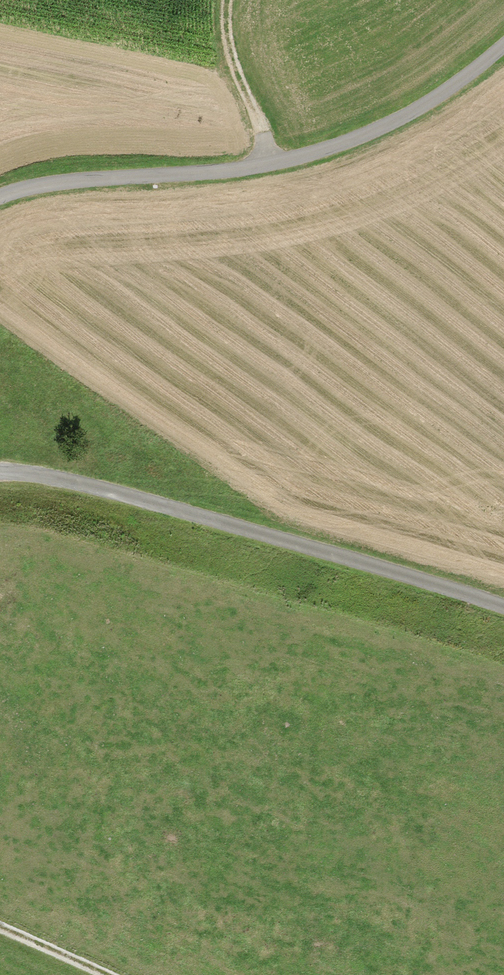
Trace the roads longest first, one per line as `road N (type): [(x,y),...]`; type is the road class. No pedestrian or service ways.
road 1 (track): [(503,42),(416,115),(325,151),(272,167),(21,192),(0,201)]
road 2 (track): [(0,474),(503,607)]
road 3 (track): [(272,167),(222,52),(223,0)]
road 4 (track): [(129,974),(0,911)]

